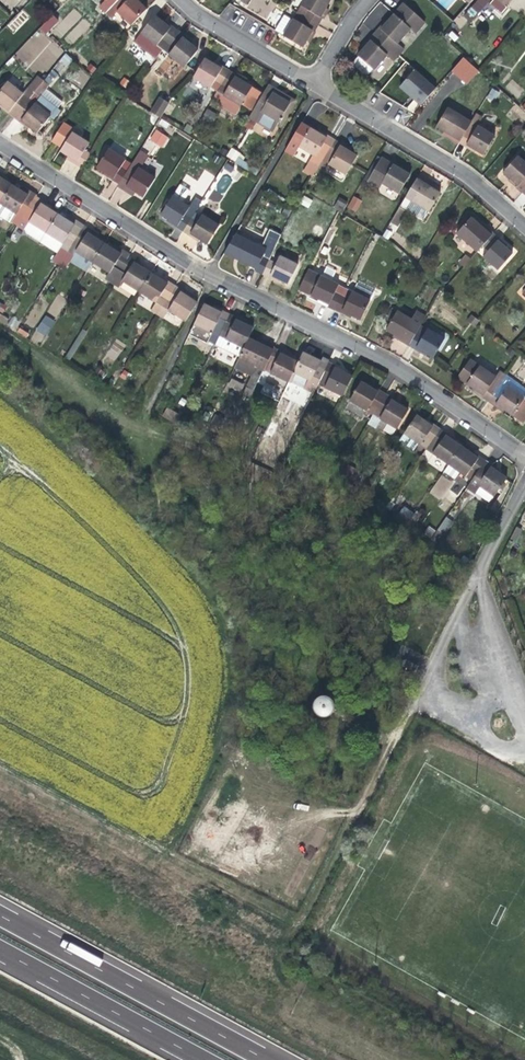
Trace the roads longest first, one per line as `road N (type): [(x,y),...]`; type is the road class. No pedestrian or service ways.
road 1 (residential): [(524,454),(399,368),(208,273),(0,143)]
road 2 (motorway): [(266,1059),(0,916)]
road 3 (residential): [(524,227),(467,176),(314,82)]
road 4 (motorway): [(0,950),(204,1059)]
road 5 (residential): [(474,596),(428,694),(522,748)]
road 6 (residential): [(522,748),(474,596)]
road 7 (residential): [(314,82),(180,0)]
road 8 (residential): [(524,487),(474,596)]

